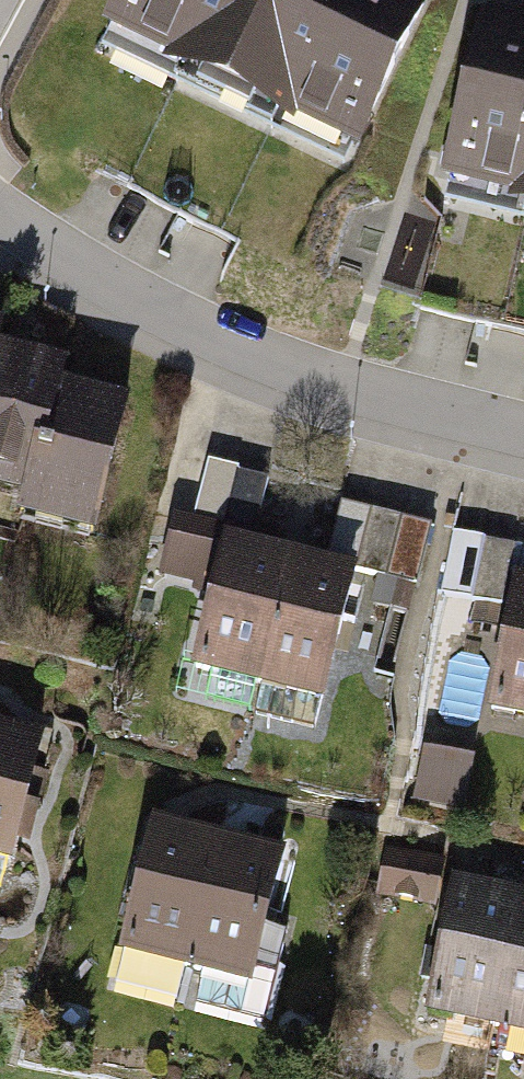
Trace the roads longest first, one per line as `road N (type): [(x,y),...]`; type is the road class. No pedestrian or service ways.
road 1 (residential): [(523,432),(343,384),(240,346),(152,307),(0,213)]

